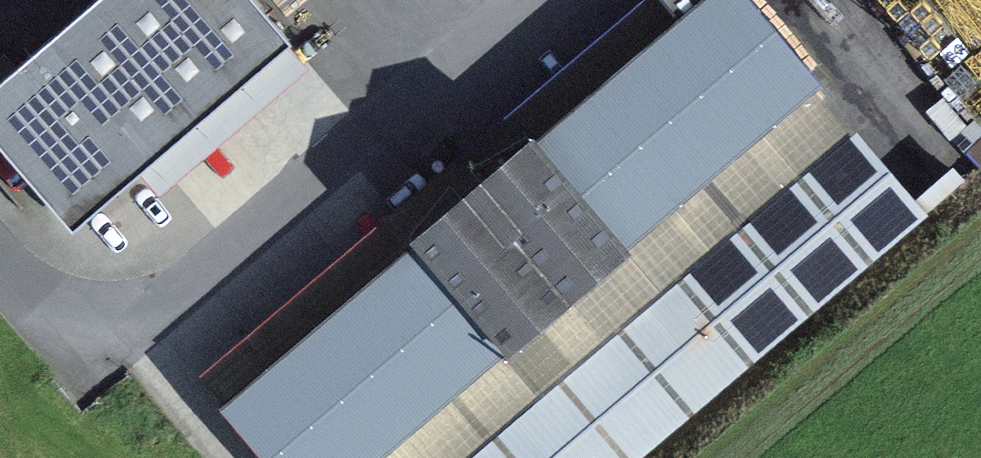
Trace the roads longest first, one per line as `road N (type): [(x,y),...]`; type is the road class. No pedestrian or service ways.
road 1 (residential): [(0,239),(45,290),(99,311),(138,314),(178,296),(522,0)]

